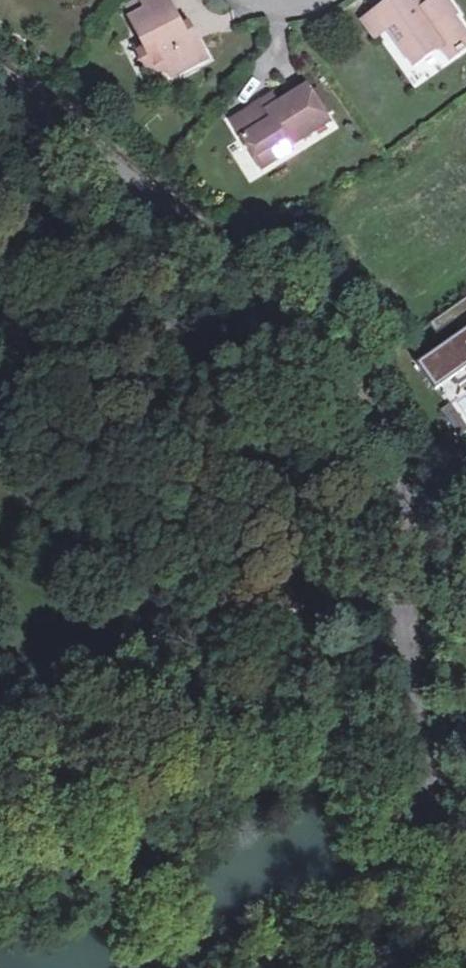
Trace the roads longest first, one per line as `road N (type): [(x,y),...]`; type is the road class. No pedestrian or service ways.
road 1 (tertiary): [(0,76),(260,290),(359,389),(399,520)]
road 2 (residential): [(399,520),(424,727),(465,878)]

